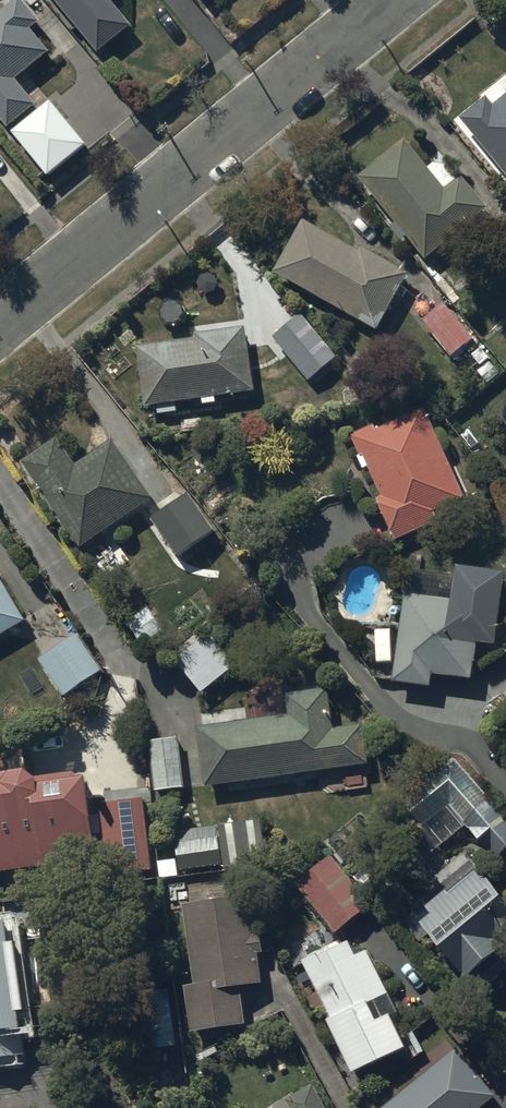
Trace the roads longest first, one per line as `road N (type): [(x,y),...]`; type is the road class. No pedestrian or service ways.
road 1 (unclassified): [(391,0),(0,321)]

